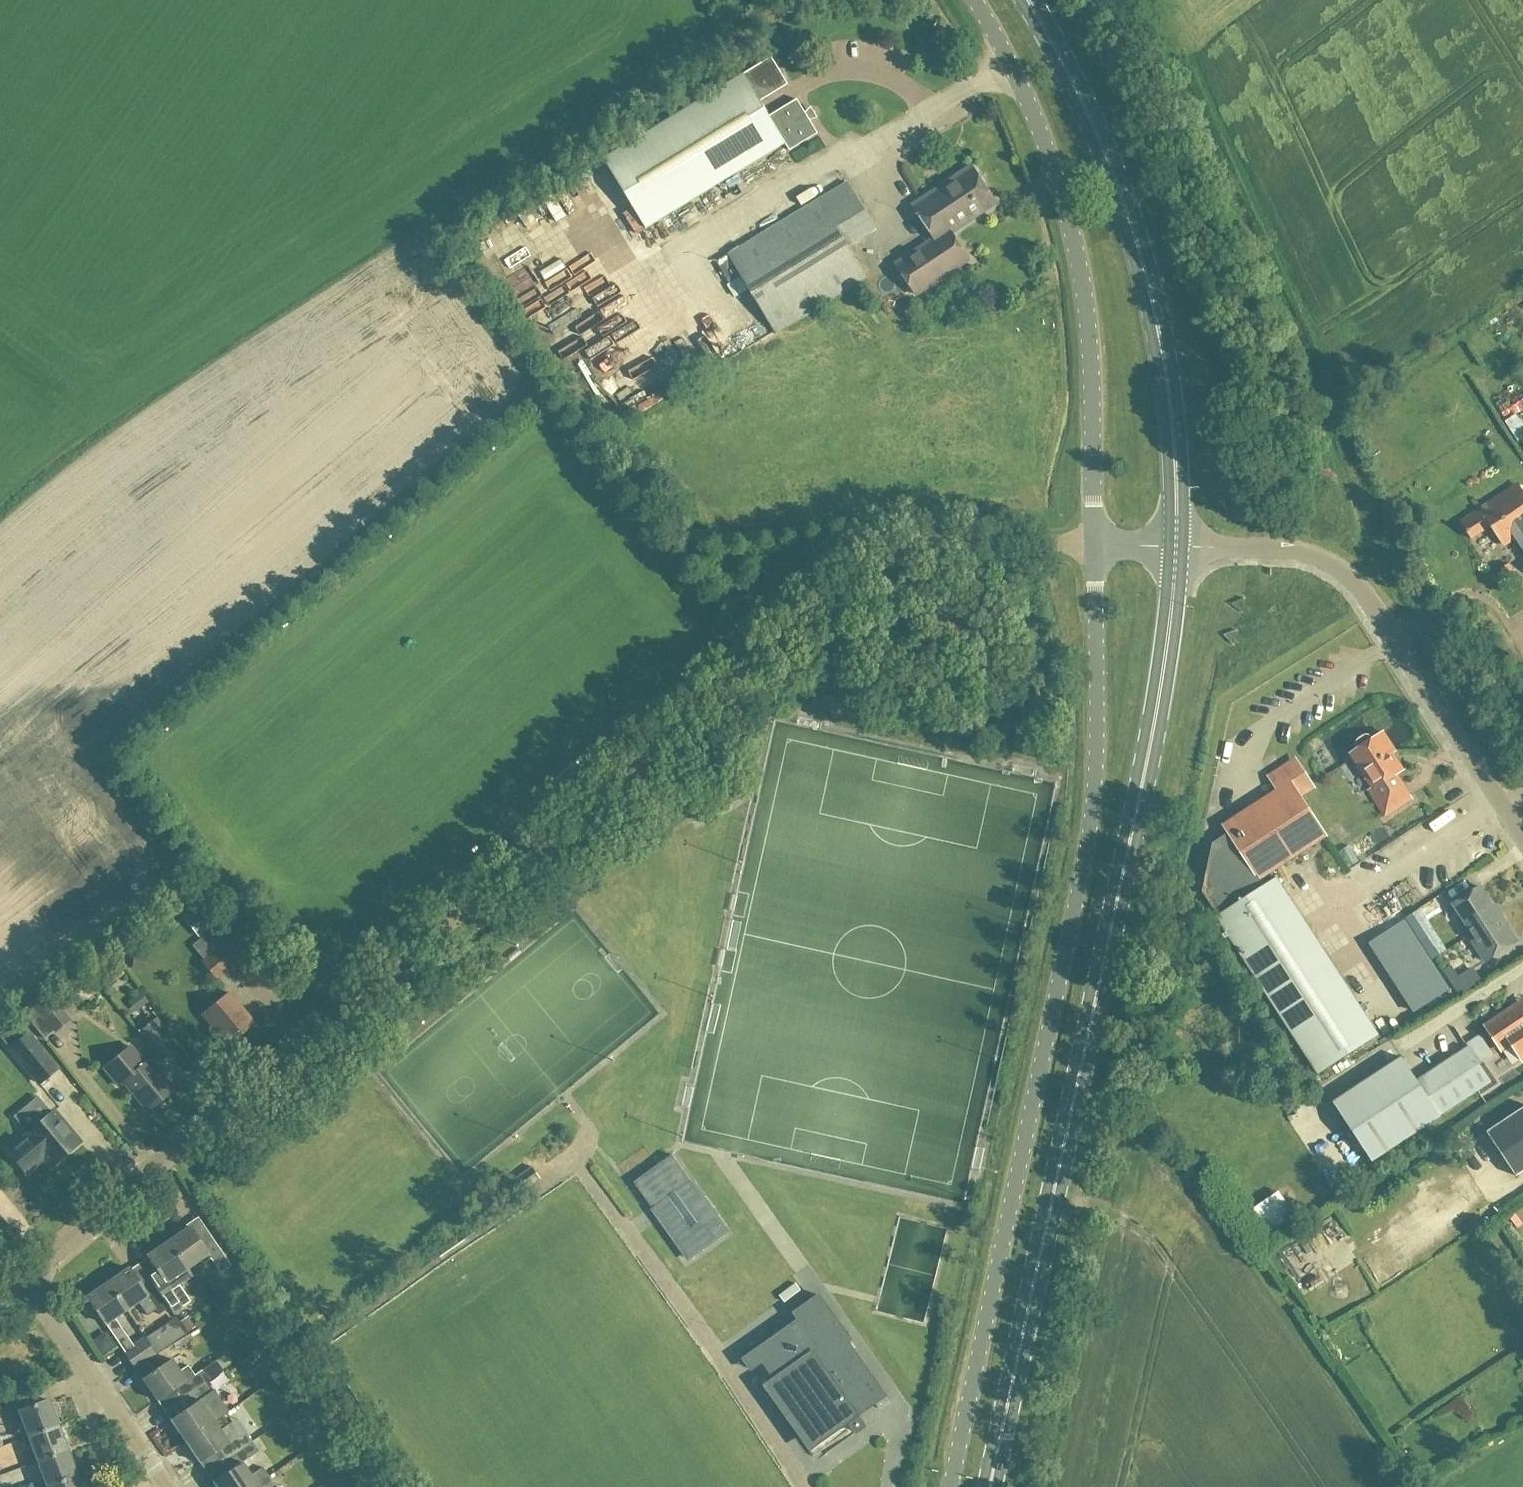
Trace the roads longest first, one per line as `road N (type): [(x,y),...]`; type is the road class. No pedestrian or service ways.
road 1 (primary): [(986,1486),(1159,696),(1177,546)]
road 2 (unclassified): [(948,1486),(1089,831),(1094,544)]
road 3 (residential): [(25,1281),(492,890)]
road 4 (primary): [(1177,546),(1170,425),(1138,268),(1103,162),(1020,0)]
road 5 (unclassified): [(1094,544),(1081,294),(1063,210),(1002,73),(957,0)]
road 6 (unclassified): [(1522,843),(1353,581),(1313,556),(1177,546)]
road 7 (residential): [(95,1388),(25,1281)]
road 8 (residential): [(165,1486),(95,1388)]

